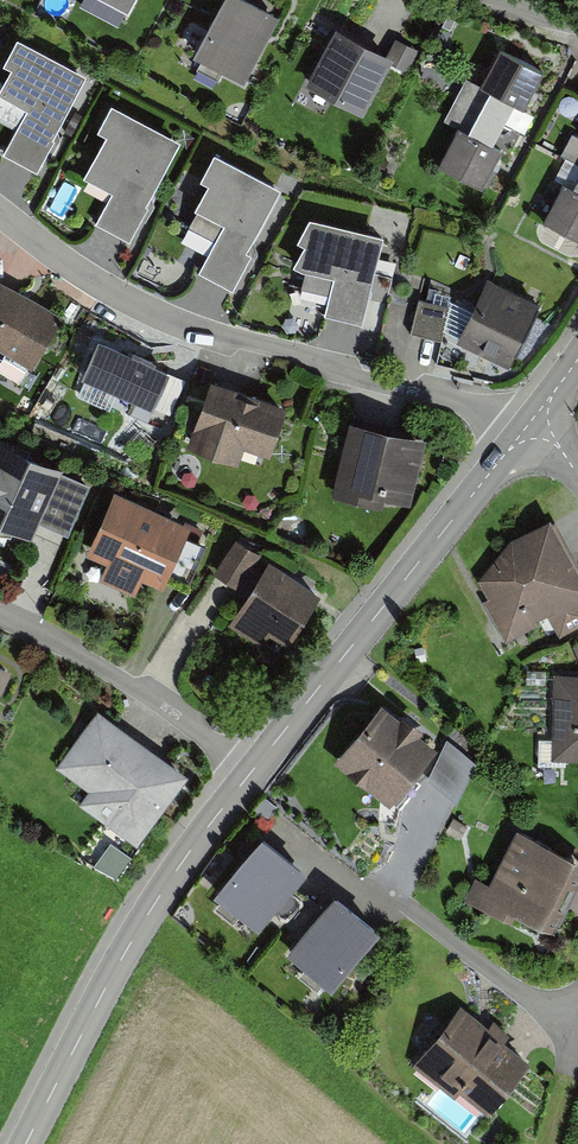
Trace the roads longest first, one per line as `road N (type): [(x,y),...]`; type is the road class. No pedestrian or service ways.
road 1 (residential): [(539,427),(196,330),(85,277),(0,212)]
road 2 (tertiary): [(255,768),(507,451),(539,427)]
road 3 (tertiary): [(26,1143),(148,914),(255,768)]
road 4 (residential): [(255,768),(150,694),(0,612)]
road 5 (residential): [(577,1019),(523,996),(389,894)]

